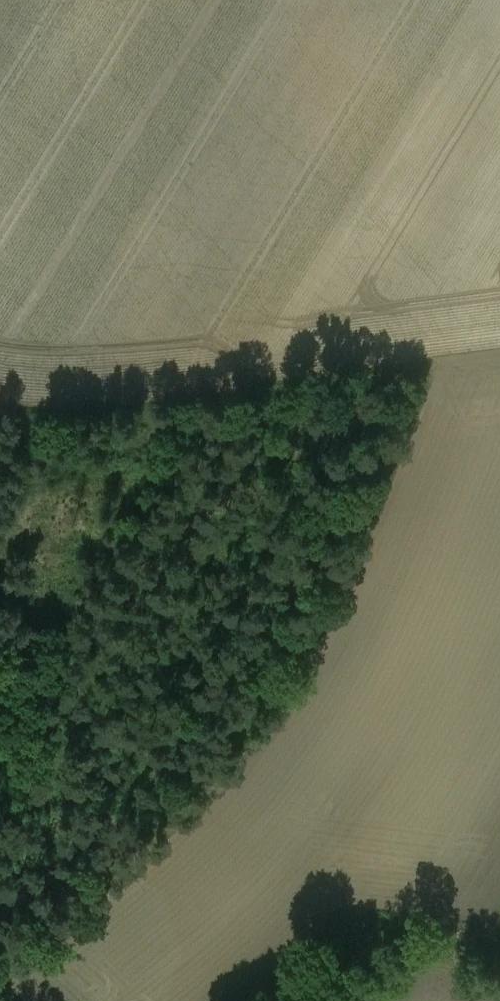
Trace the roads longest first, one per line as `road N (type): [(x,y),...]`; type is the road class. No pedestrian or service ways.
road 1 (track): [(499,359),(58,401),(0,392)]

